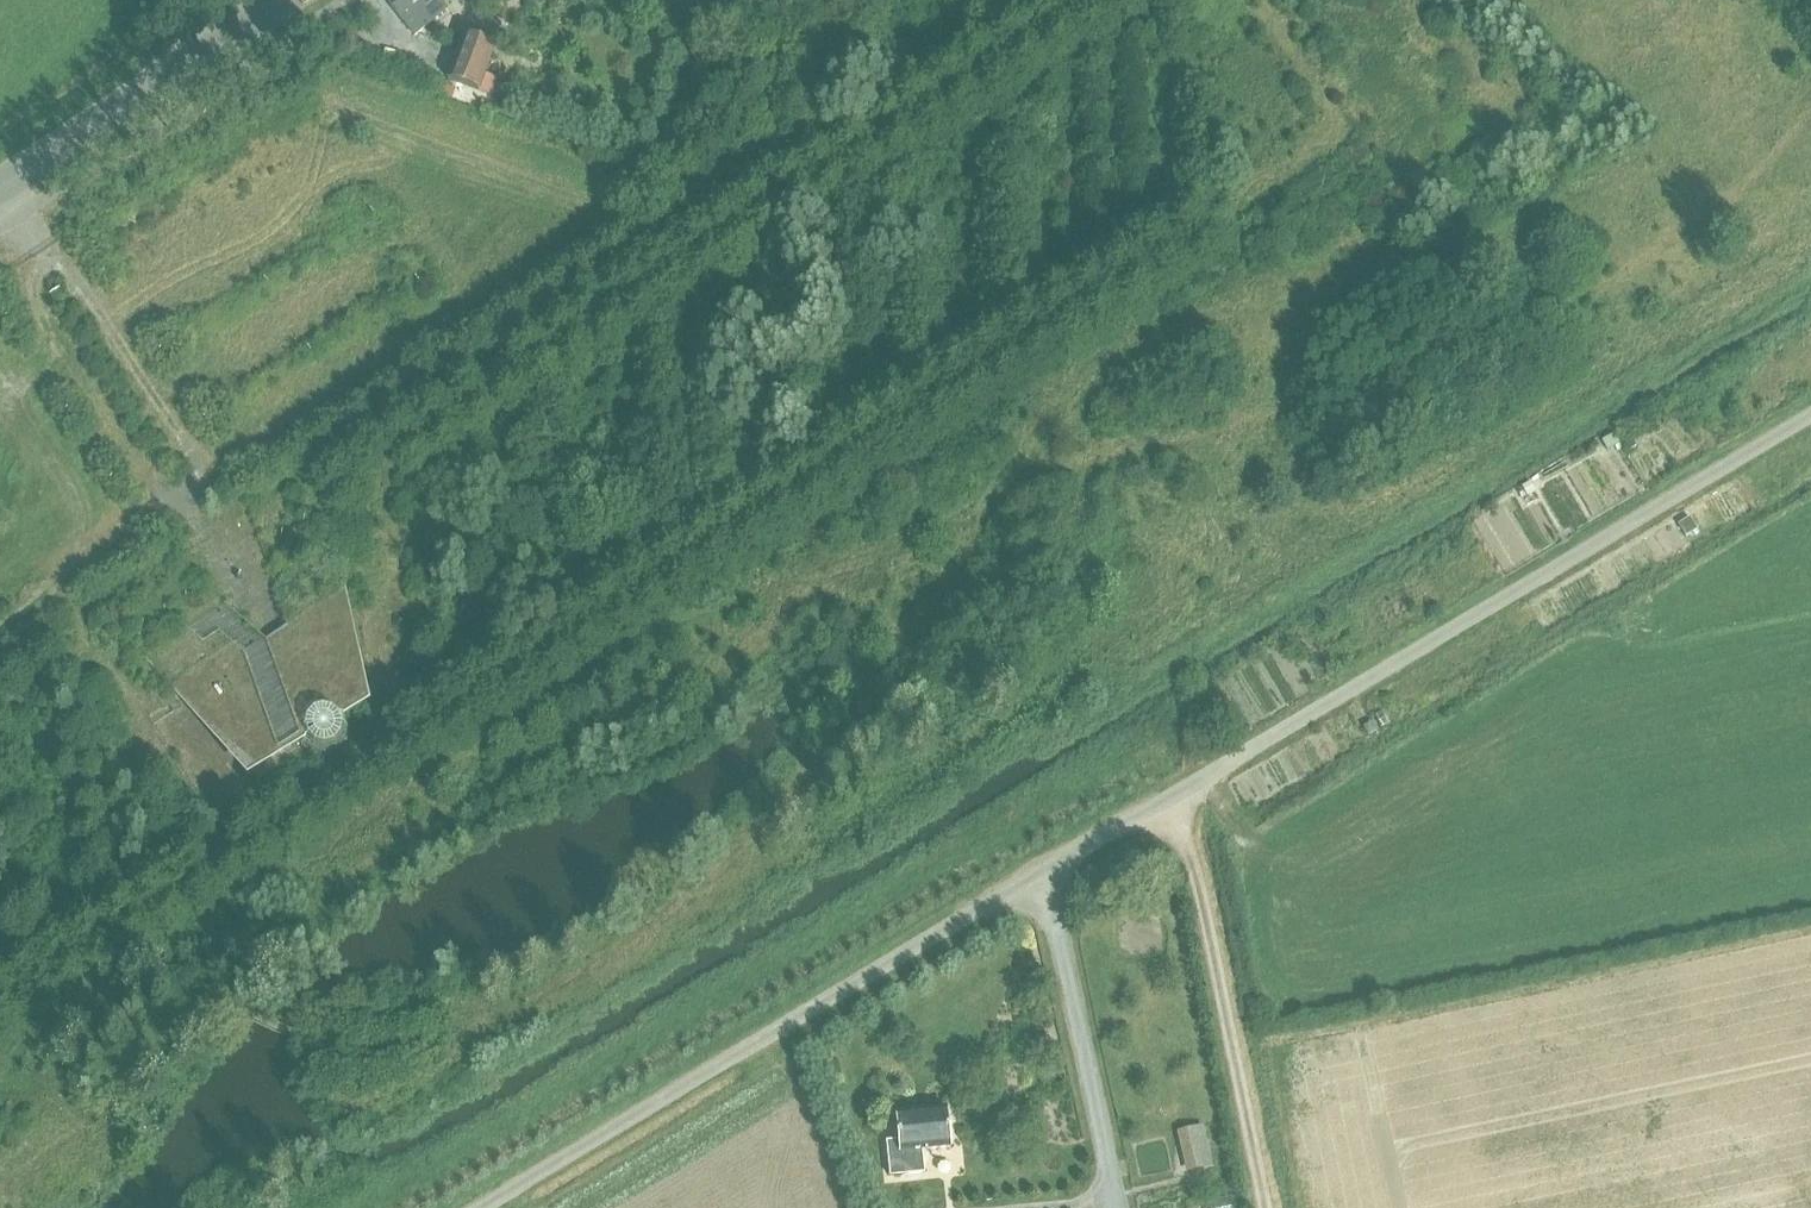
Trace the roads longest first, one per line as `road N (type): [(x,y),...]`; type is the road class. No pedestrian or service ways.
road 1 (residential): [(479,1207),(1810,413)]
road 2 (tertiary): [(0,194),(292,0)]

